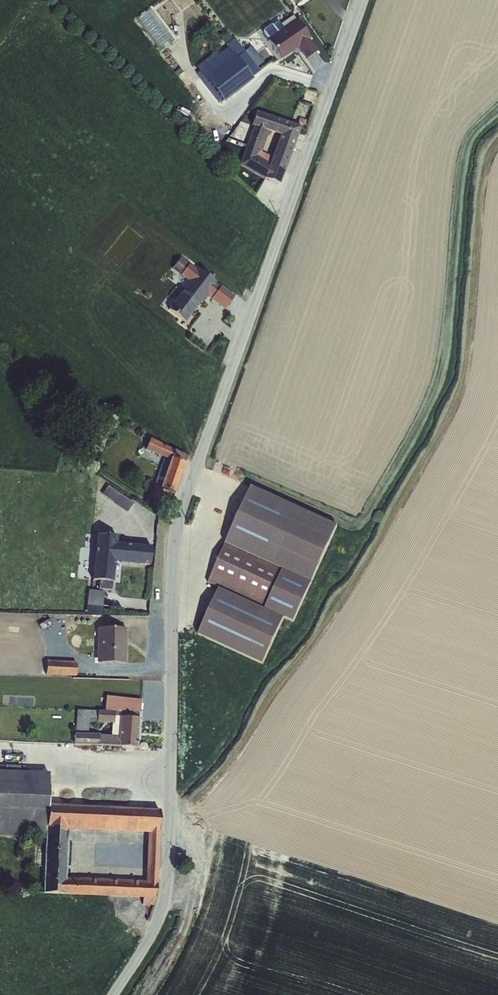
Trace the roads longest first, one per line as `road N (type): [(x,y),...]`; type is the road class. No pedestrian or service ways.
road 1 (residential): [(371,0),(174,556),(166,907),(110,994)]

